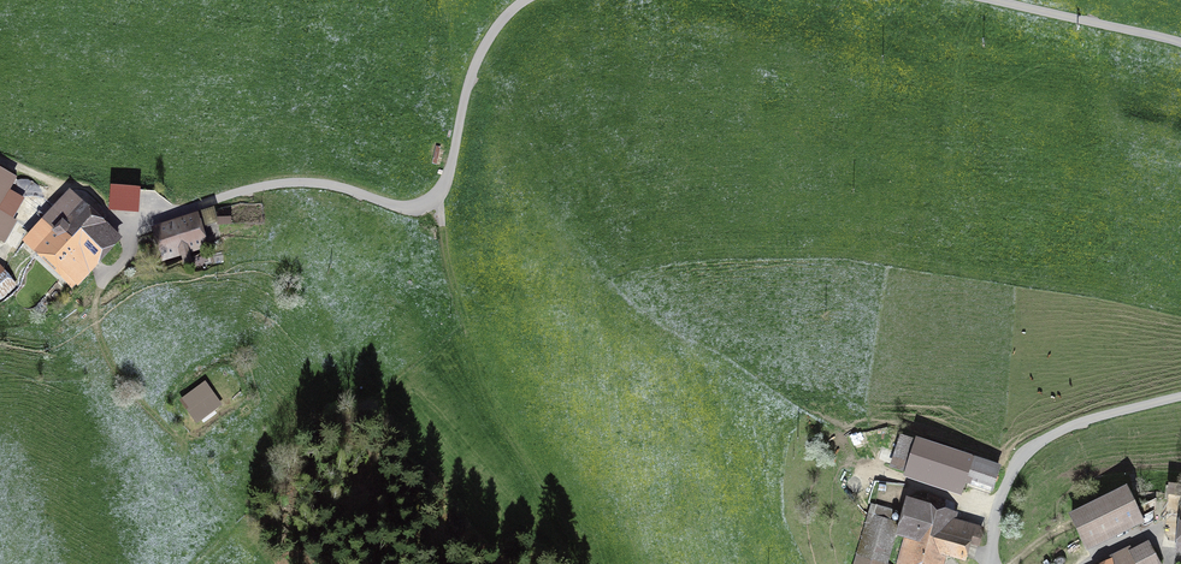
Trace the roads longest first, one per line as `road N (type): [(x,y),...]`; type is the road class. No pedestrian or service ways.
road 1 (unclassified): [(109,223),(130,226),(290,182),(388,203),(426,201),(447,177),(478,58),(525,0)]
road 2 (unclassified): [(1180,396),(1079,423),(1028,452),(1003,493),(989,563)]
road 3 (unclassified): [(993,0),(1180,42)]
road 4 (track): [(179,440),(119,379),(95,329),(101,285)]
road 5 (track): [(109,223),(73,191),(0,163)]

